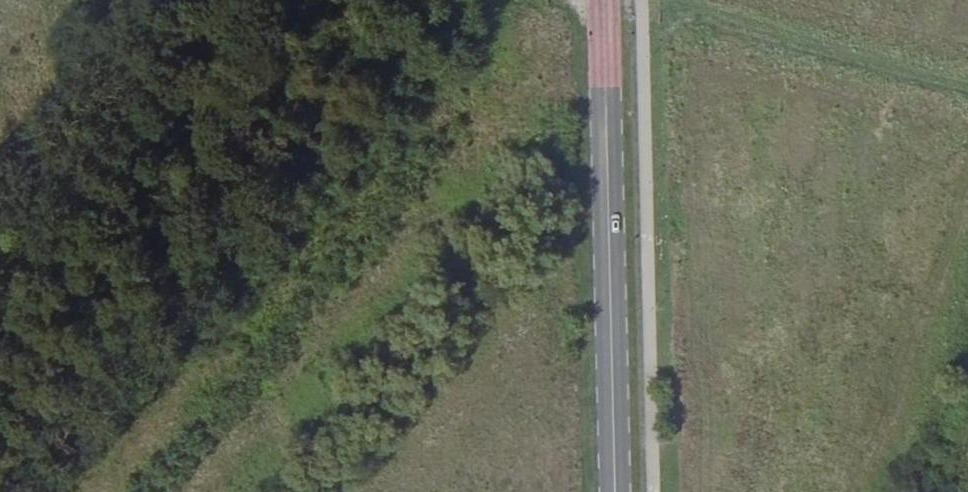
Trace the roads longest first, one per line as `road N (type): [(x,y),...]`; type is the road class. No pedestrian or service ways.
road 1 (secondary): [(603,0),(615,491)]

